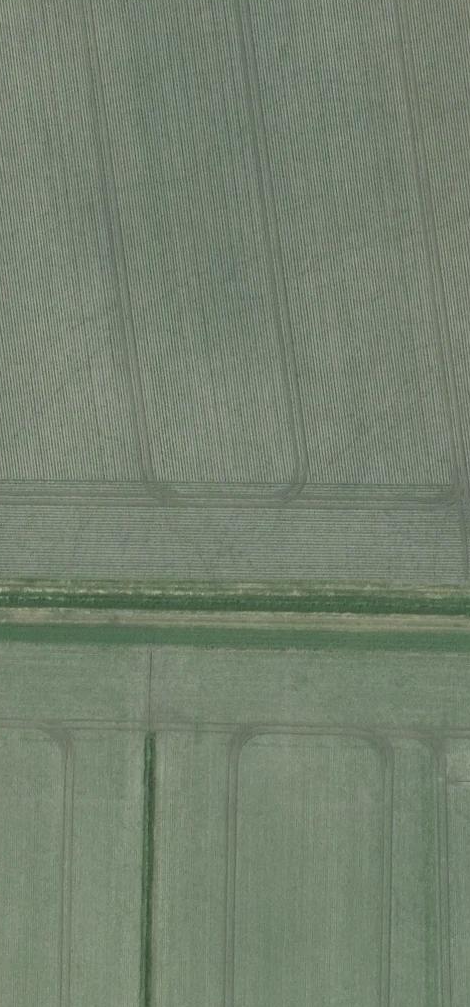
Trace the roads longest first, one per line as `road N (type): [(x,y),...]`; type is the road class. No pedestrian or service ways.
road 1 (track): [(0,628),(469,638)]

